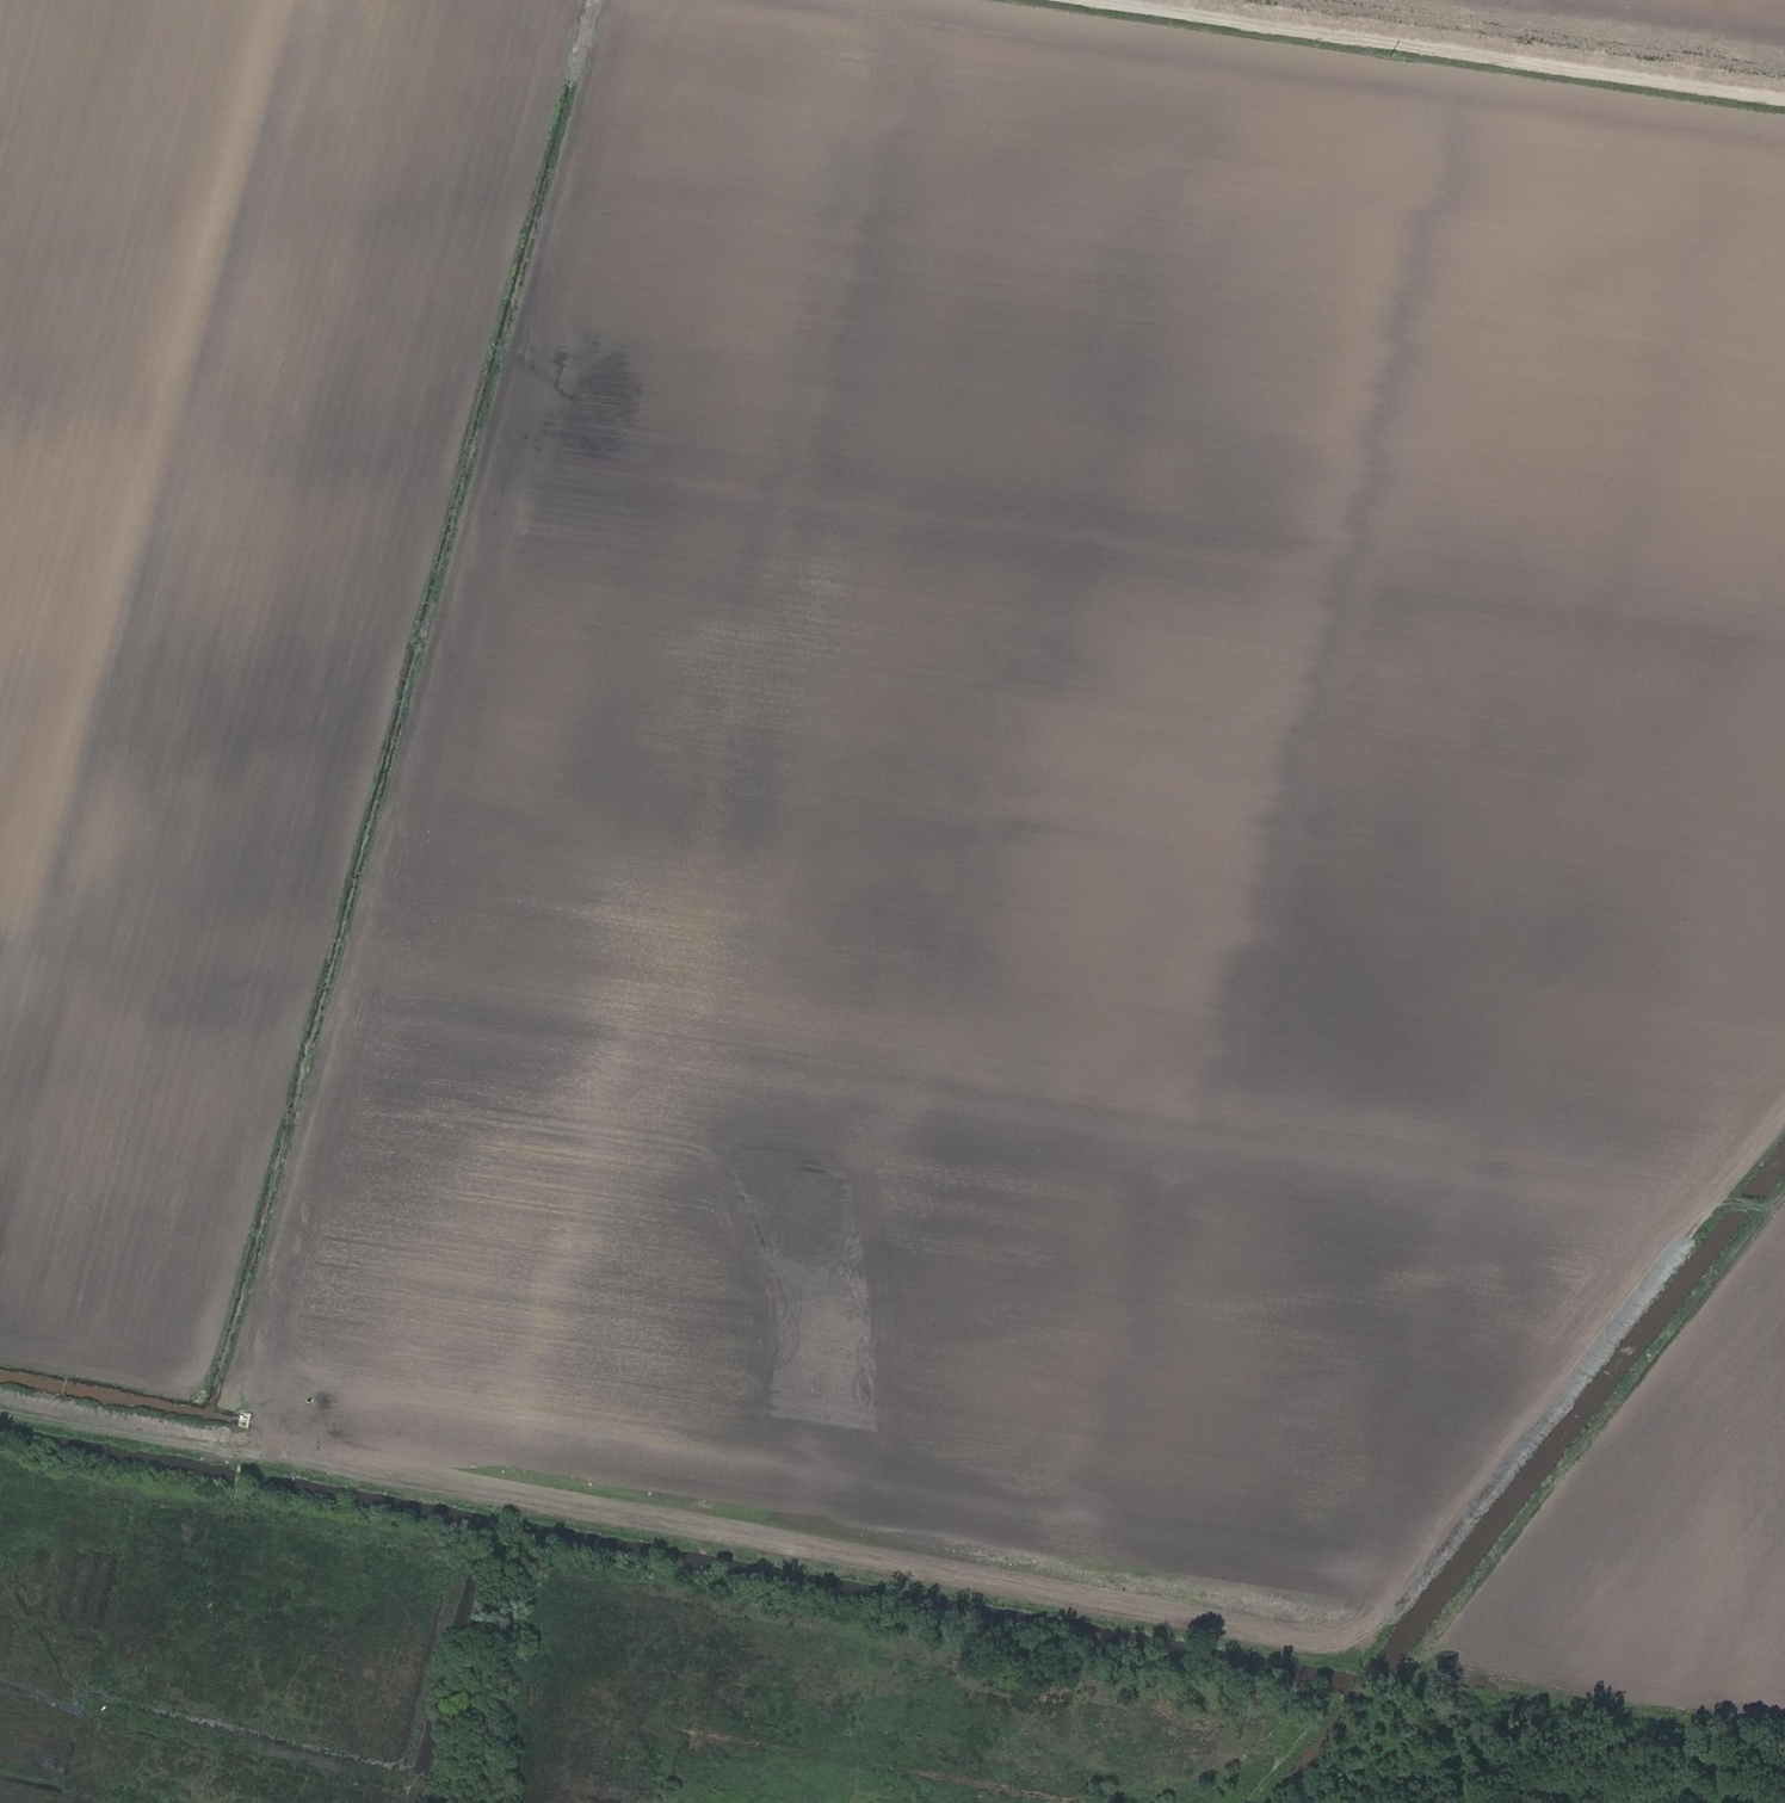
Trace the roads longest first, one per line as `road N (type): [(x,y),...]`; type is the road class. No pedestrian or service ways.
road 1 (track): [(0,1413),(1301,1647),(1352,1649),(1423,1582),(1784,1117)]
road 2 (track): [(1784,95),(1142,0)]

